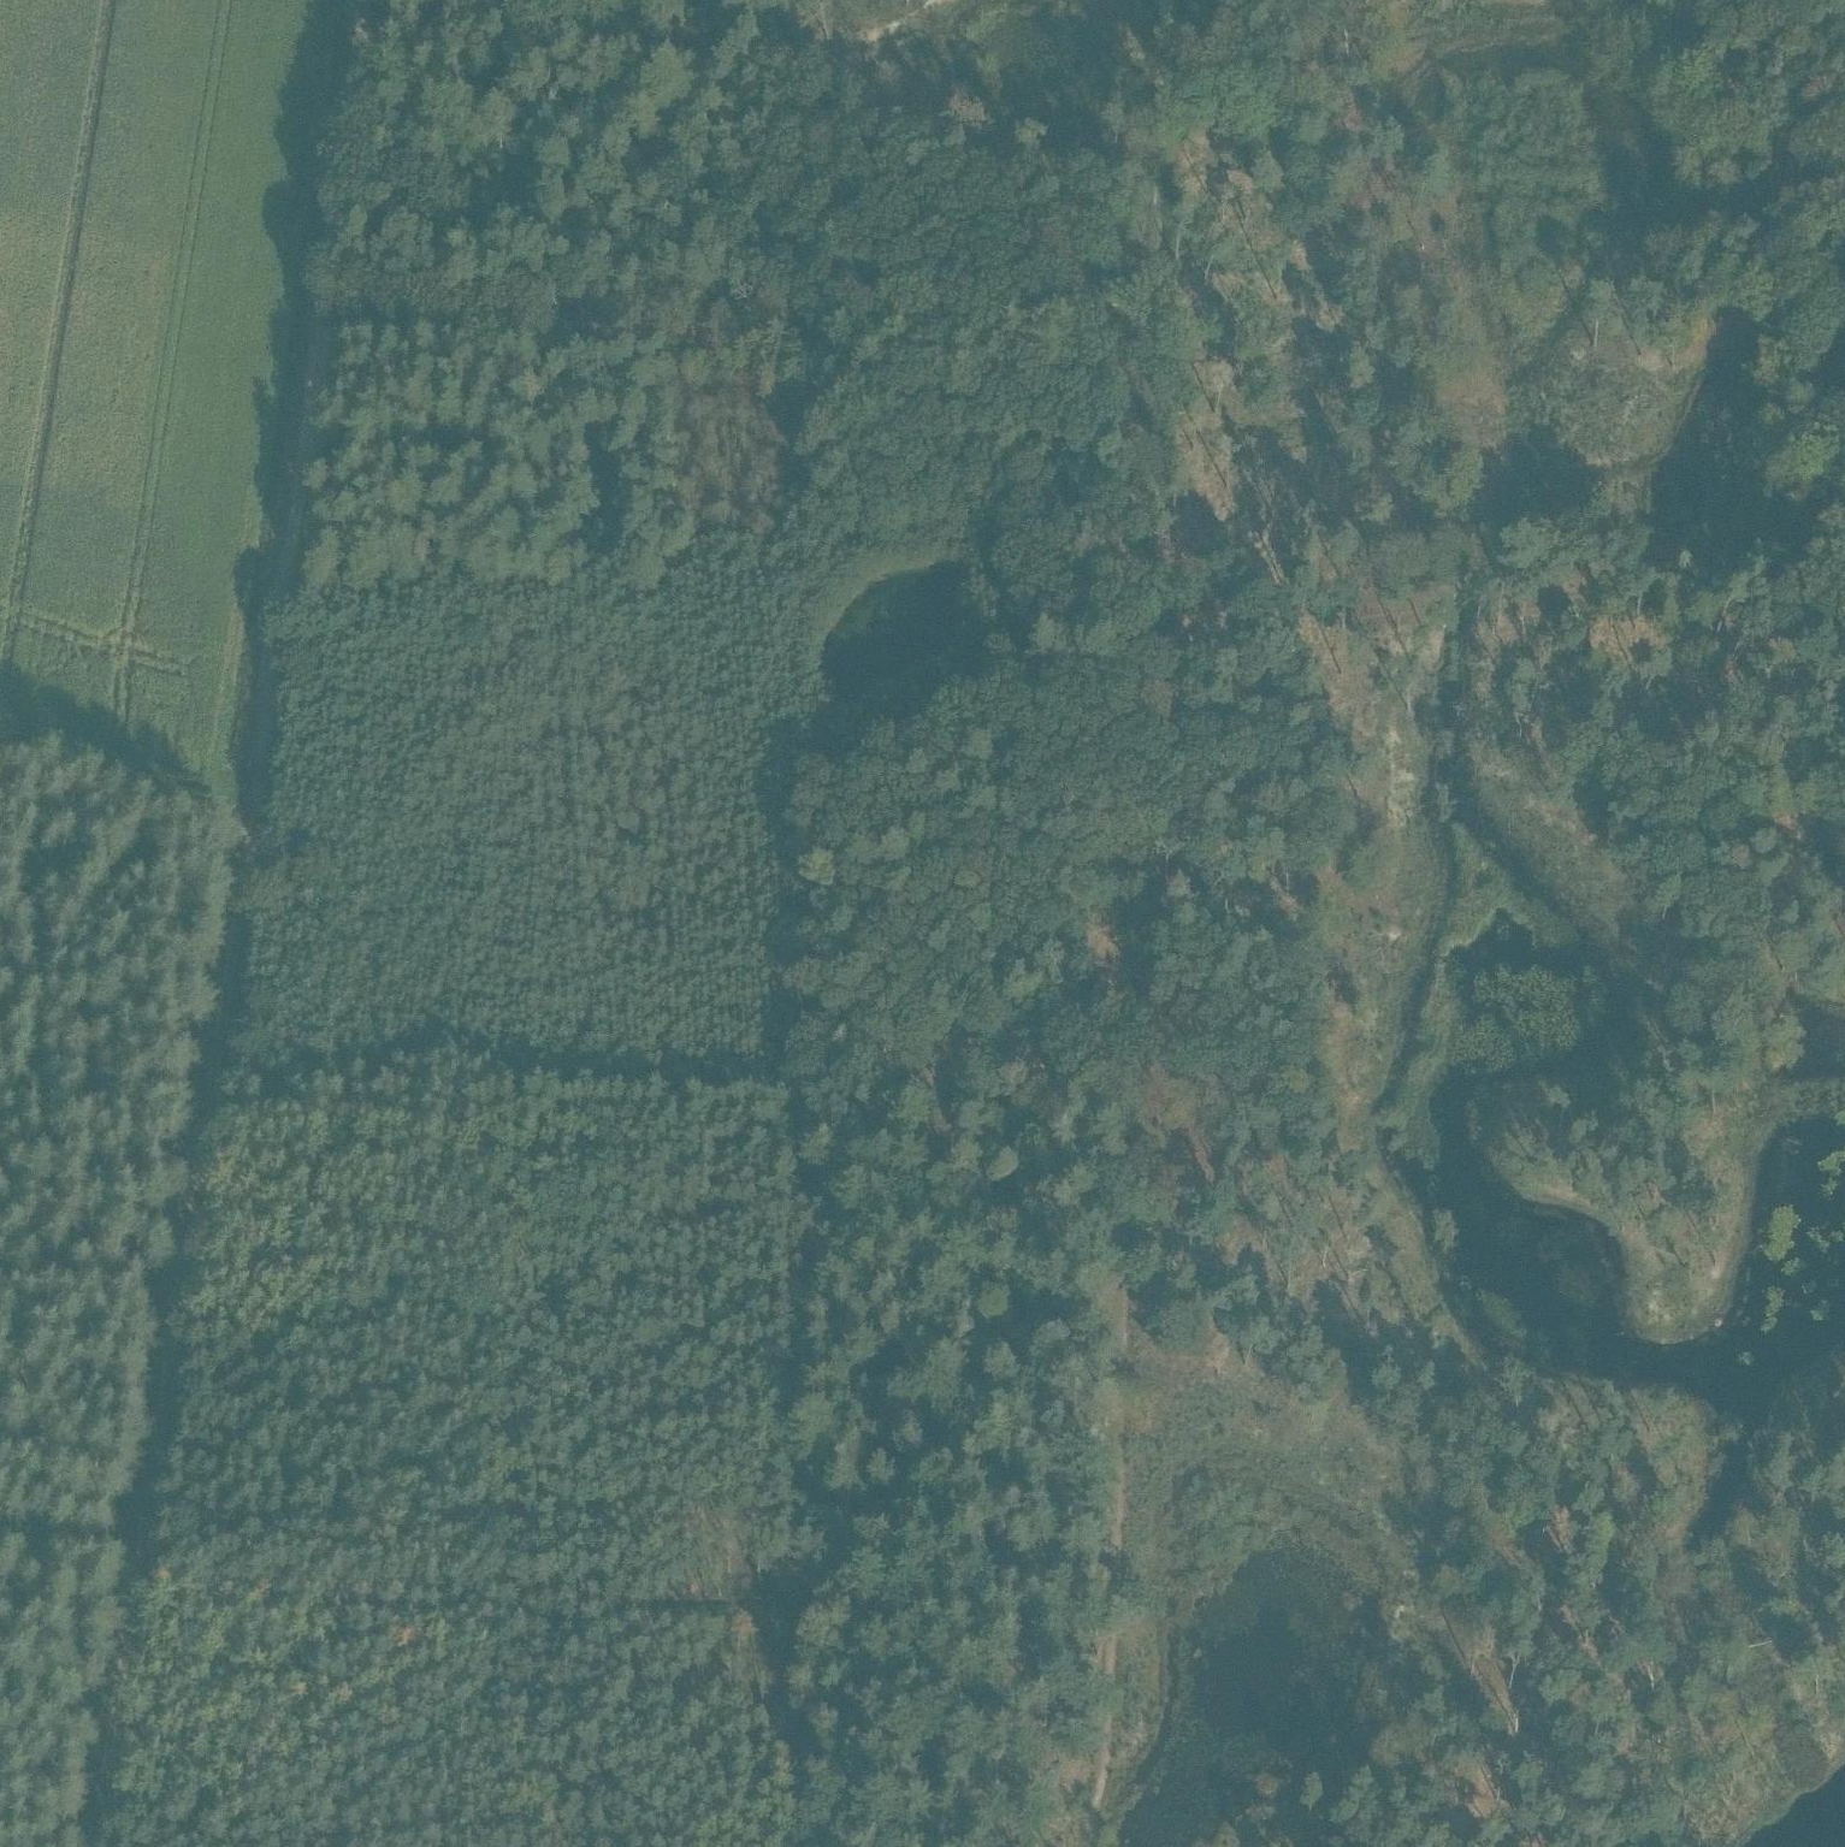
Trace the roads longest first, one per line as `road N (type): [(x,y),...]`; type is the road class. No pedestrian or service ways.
road 1 (track): [(224,833),(72,1846)]
road 2 (track): [(1844,565),(1736,229),(1615,0)]
road 3 (track): [(304,335),(224,833)]
road 4 (track): [(356,0),(304,335)]
road 5 (track): [(0,756),(224,833)]

